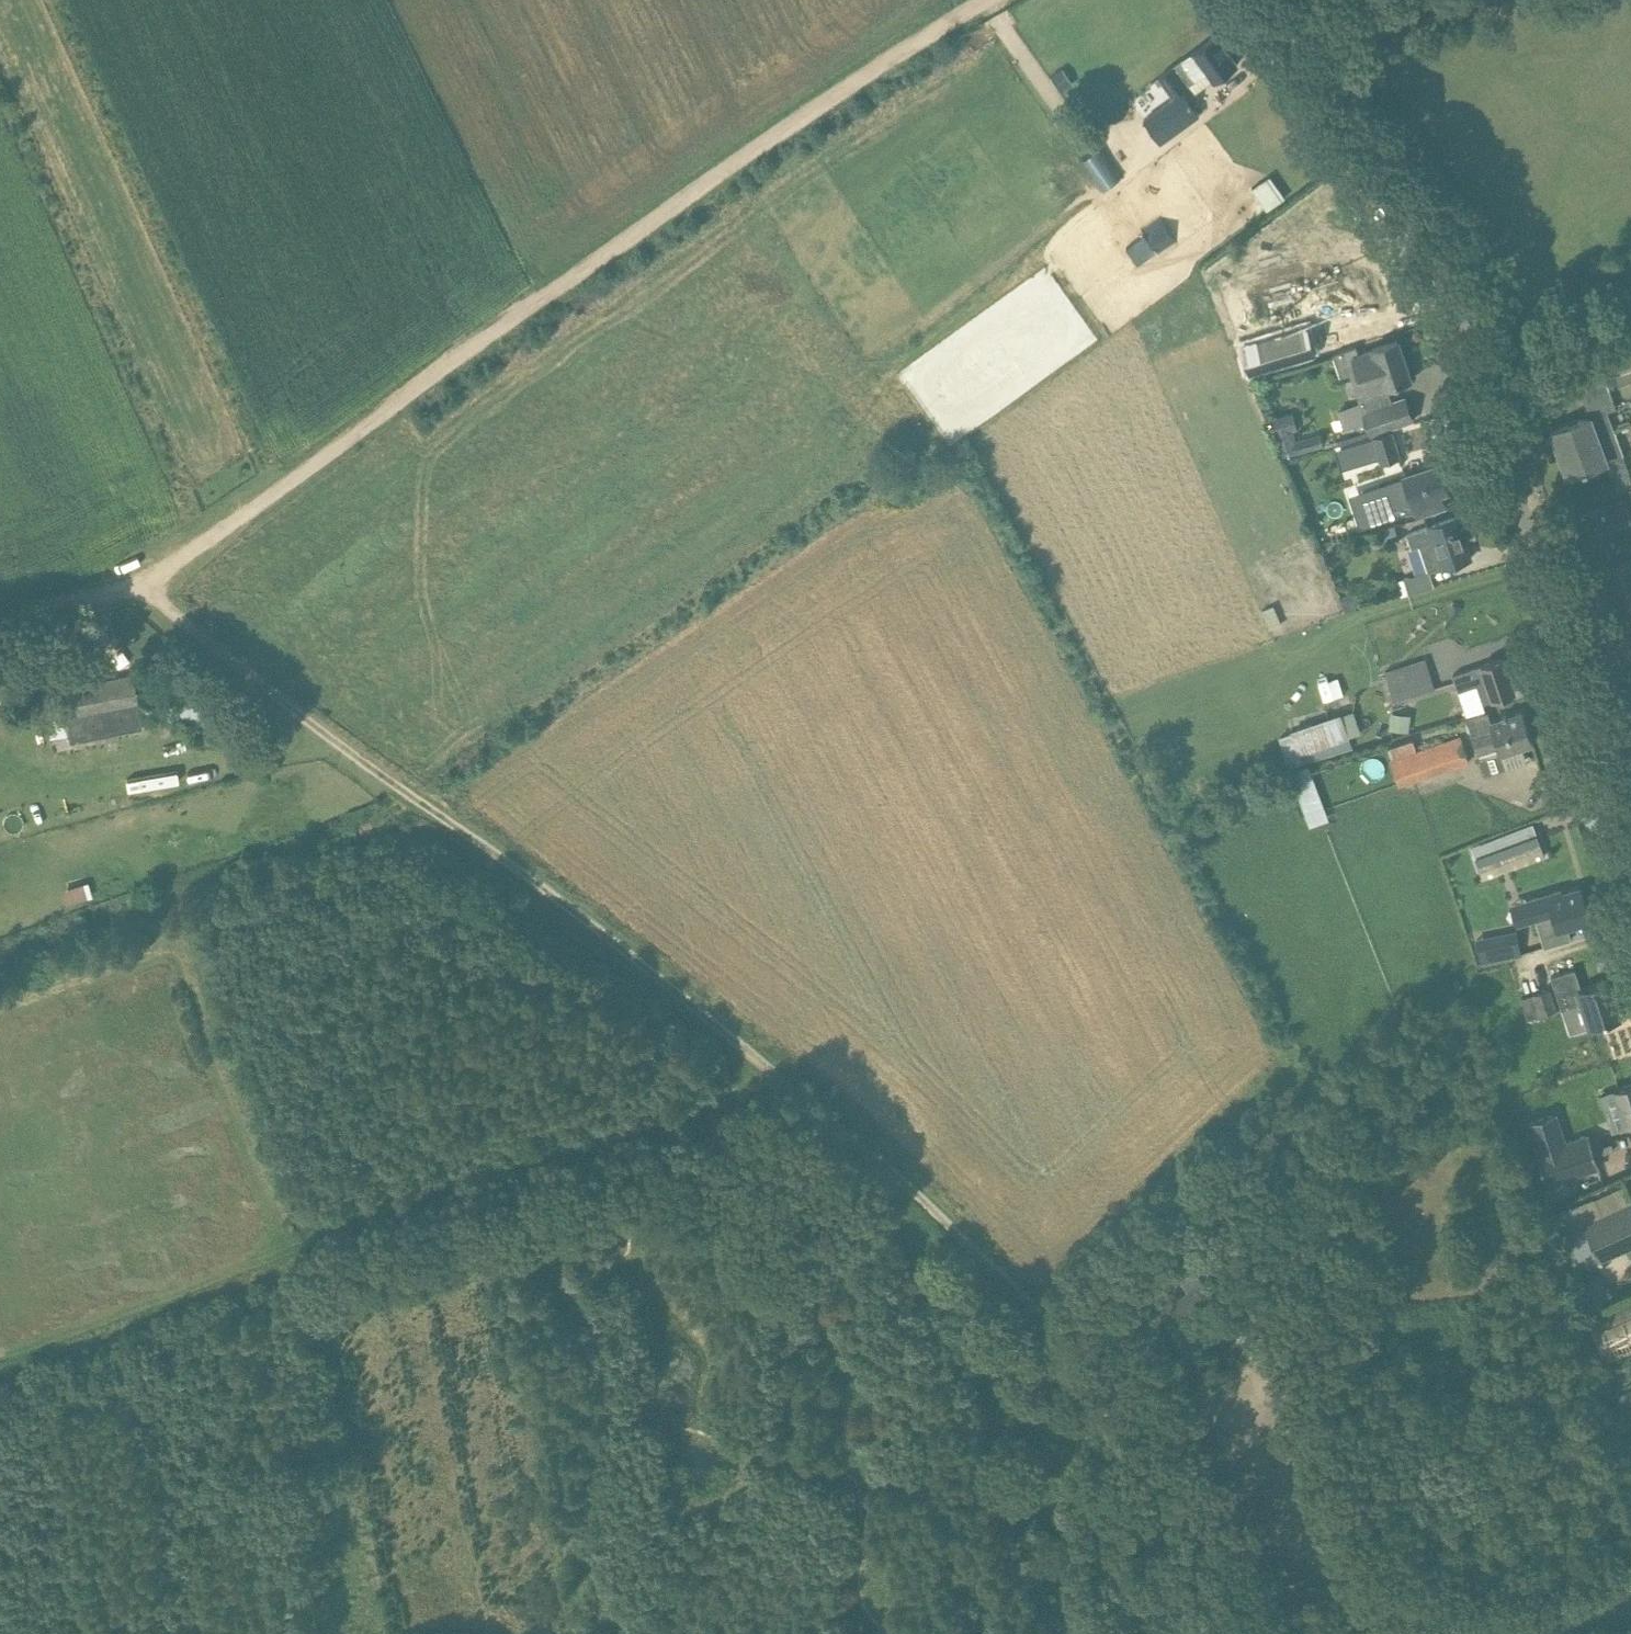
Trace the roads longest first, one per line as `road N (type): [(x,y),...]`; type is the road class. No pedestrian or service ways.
road 1 (track): [(1239,1633),(1096,1378),(770,1078),(560,906),(320,741),(131,586)]
road 2 (track): [(131,586),(655,213),(988,0)]
road 3 (unclassified): [(1630,849),(1496,424),(1398,200),(1279,0)]
road 4 (track): [(770,1078),(330,1249)]
road 5 (unclassified): [(1630,1584),(1448,1633)]
road 6 (track): [(0,619),(131,586)]

